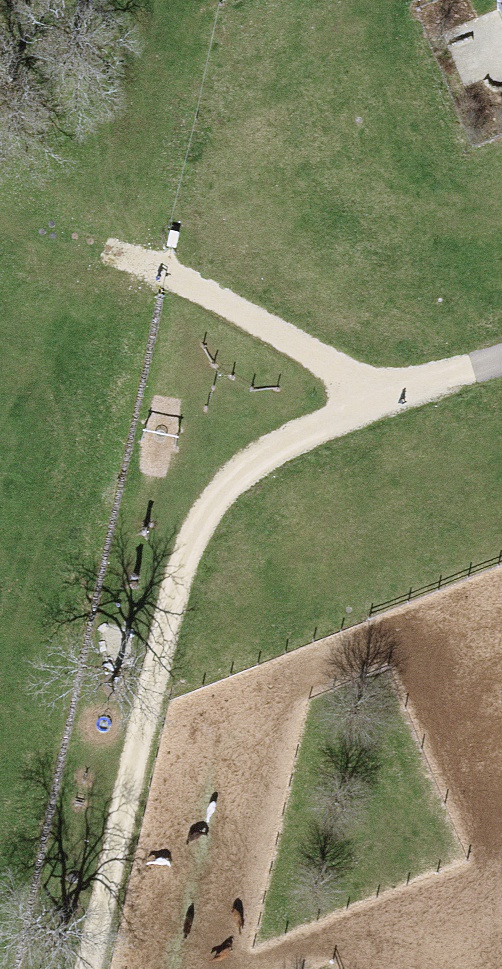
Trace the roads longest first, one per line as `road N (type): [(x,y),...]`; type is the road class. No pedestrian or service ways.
road 1 (track): [(482,376),(366,415),(270,463),(208,535),(169,630),(93,968)]
road 2 (track): [(501,588),(144,741)]
road 3 (track): [(153,269),(382,410)]
road 4 (track): [(493,884),(286,968)]

